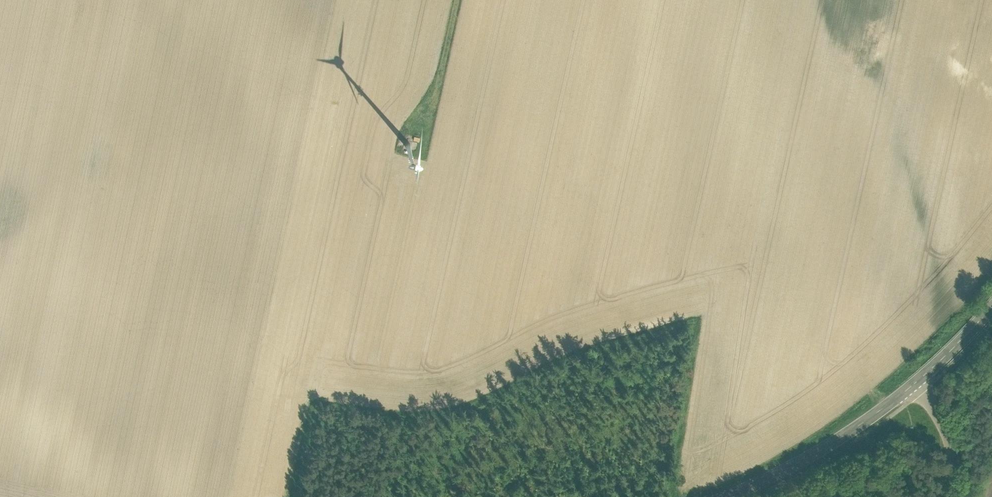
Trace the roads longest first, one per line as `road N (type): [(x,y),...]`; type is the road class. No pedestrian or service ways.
road 1 (tertiary): [(721,496),(860,423),(913,385),(991,306)]
road 2 (track): [(458,0),(425,144)]

